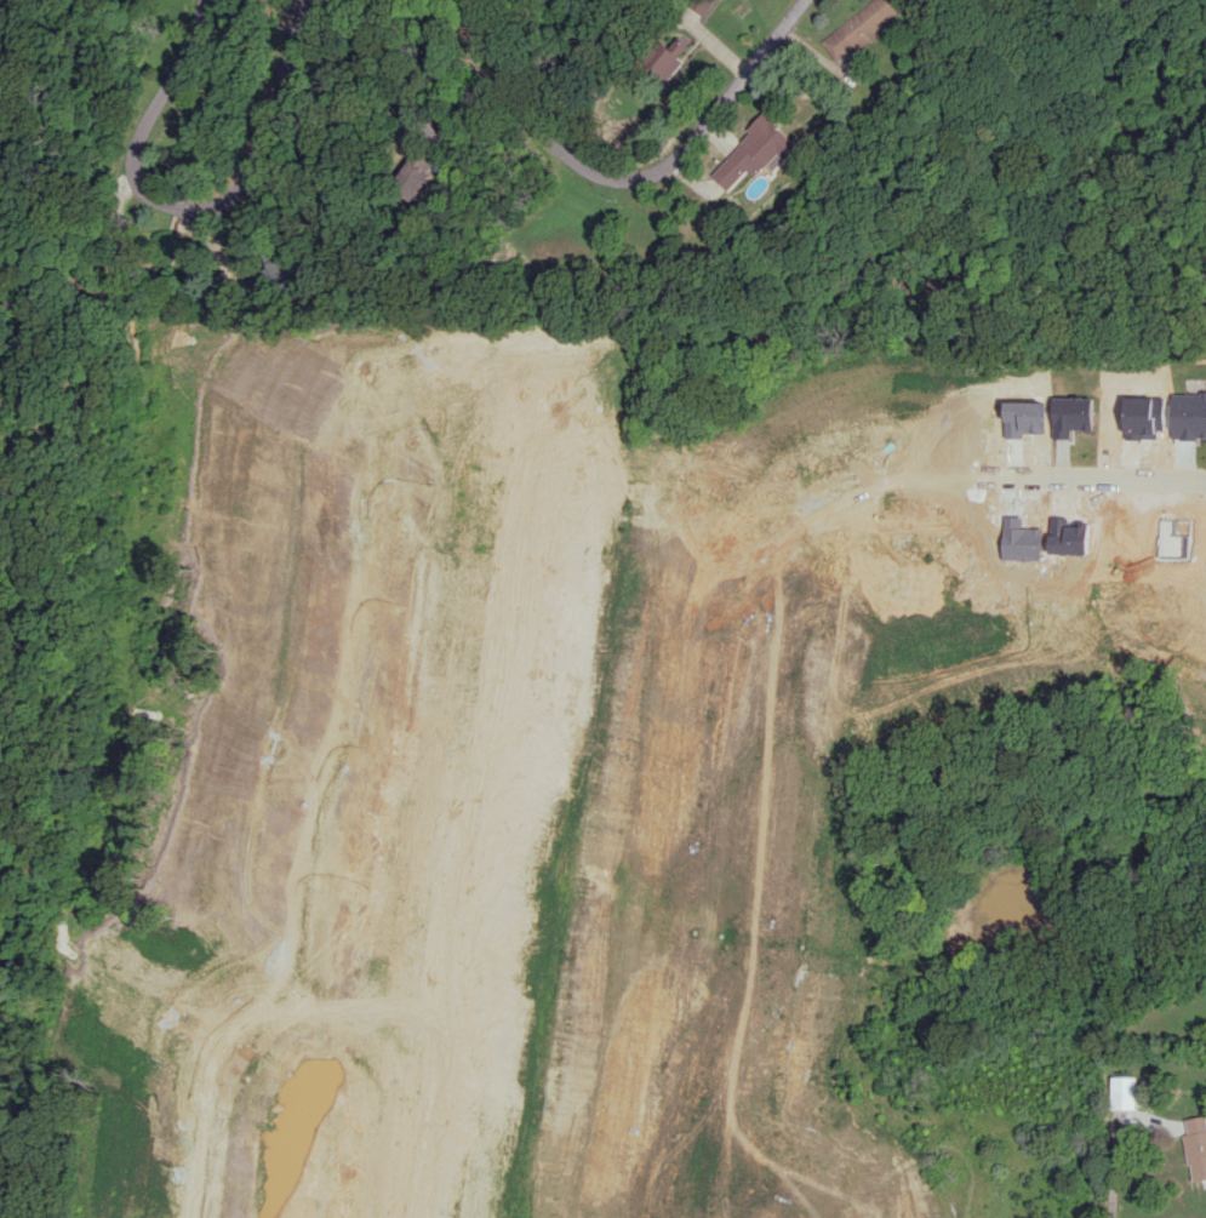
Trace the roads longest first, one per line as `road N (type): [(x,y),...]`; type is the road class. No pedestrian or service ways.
road 1 (residential): [(1205,480),(875,479),(830,497),(789,542),(773,595),(725,1217)]
road 2 (residential): [(310,0),(233,189),(204,219),(158,211),(133,191),(154,98),(197,0)]
road 3 (residential): [(804,0),(687,155),(631,173),(576,165),(545,137),(508,84),(478,0)]
road 4 (residential): [(417,1217),(445,891),(467,807)]

